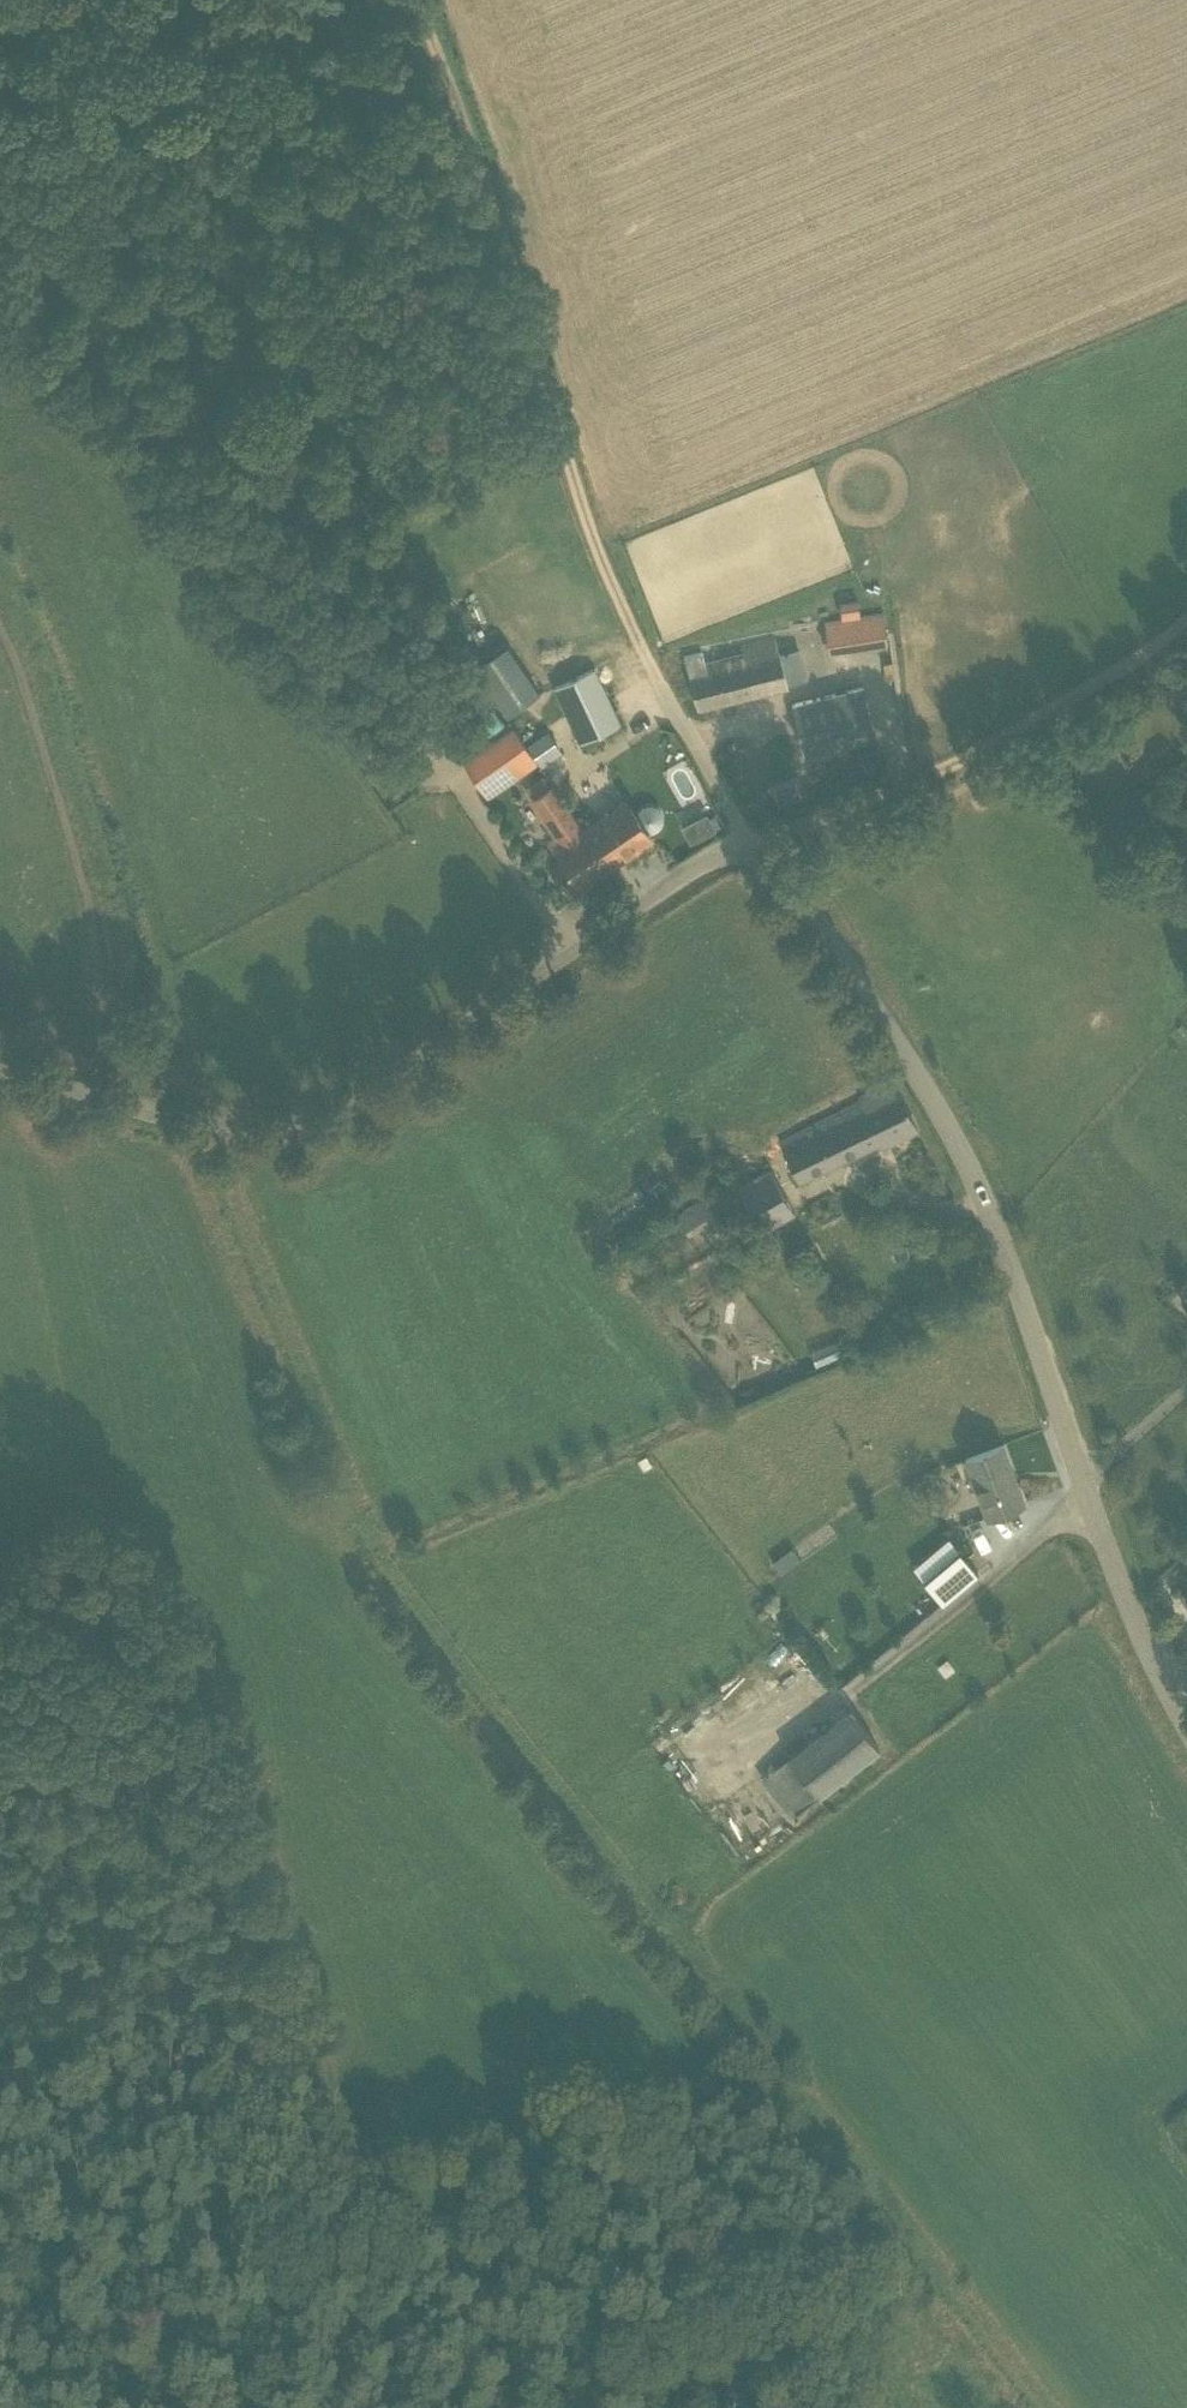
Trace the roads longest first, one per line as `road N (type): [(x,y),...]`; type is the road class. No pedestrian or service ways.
road 1 (unclassified): [(1186,1725),(1125,1600),(976,1187),(884,1024),(757,844)]
road 2 (unclassified): [(757,844),(706,860),(392,1076),(315,1116),(272,1127),(223,1124),(0,1071)]
road 3 (track): [(413,0),(546,374),(604,571),(666,693)]
road 4 (track): [(757,844),(986,752),(1132,666),(1186,622)]
road 5 (track): [(623,2407),(663,2395),(858,2383)]
road 6 (unclassified): [(666,693),(757,844)]

